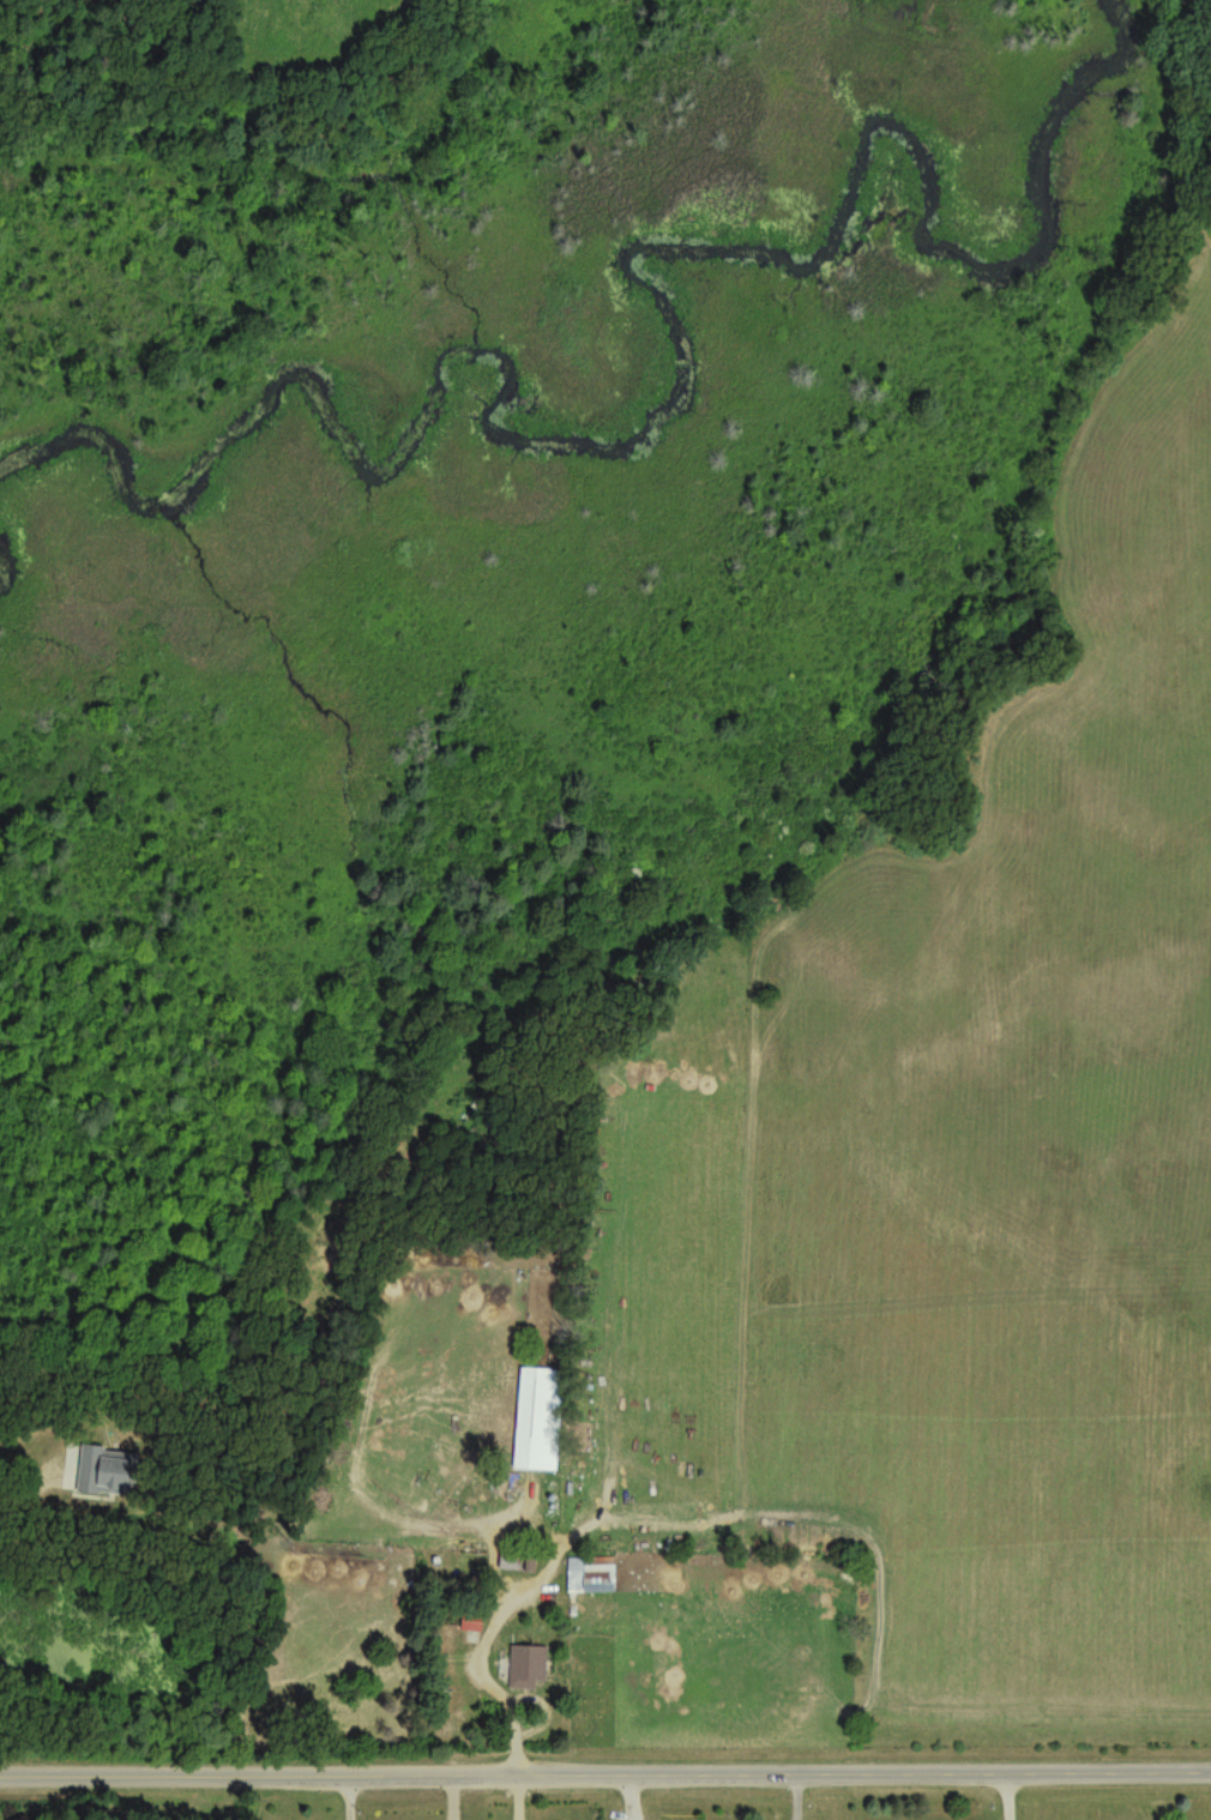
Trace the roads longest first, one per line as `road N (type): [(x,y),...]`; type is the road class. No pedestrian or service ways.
road 1 (residential): [(1210,1767),(0,1775)]

